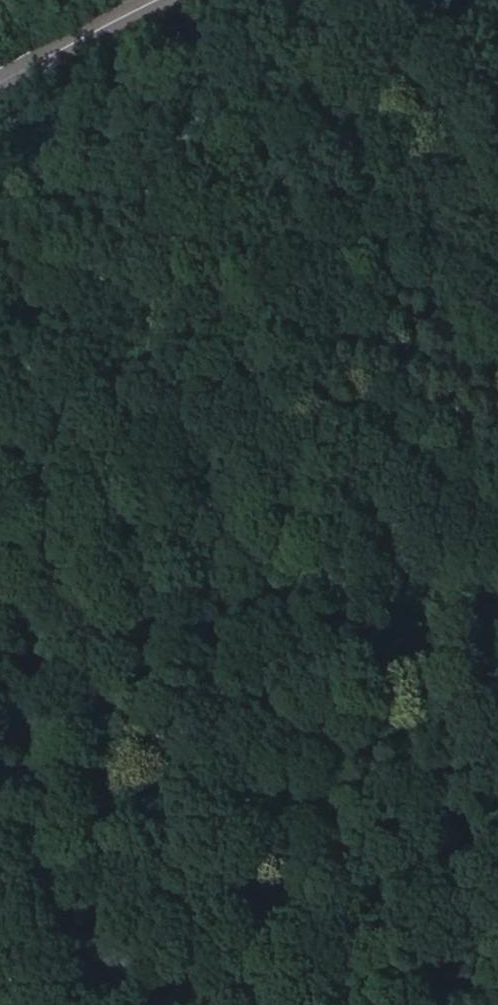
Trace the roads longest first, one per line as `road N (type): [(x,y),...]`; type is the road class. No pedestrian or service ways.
road 1 (tertiary): [(139,0),(0,75)]

